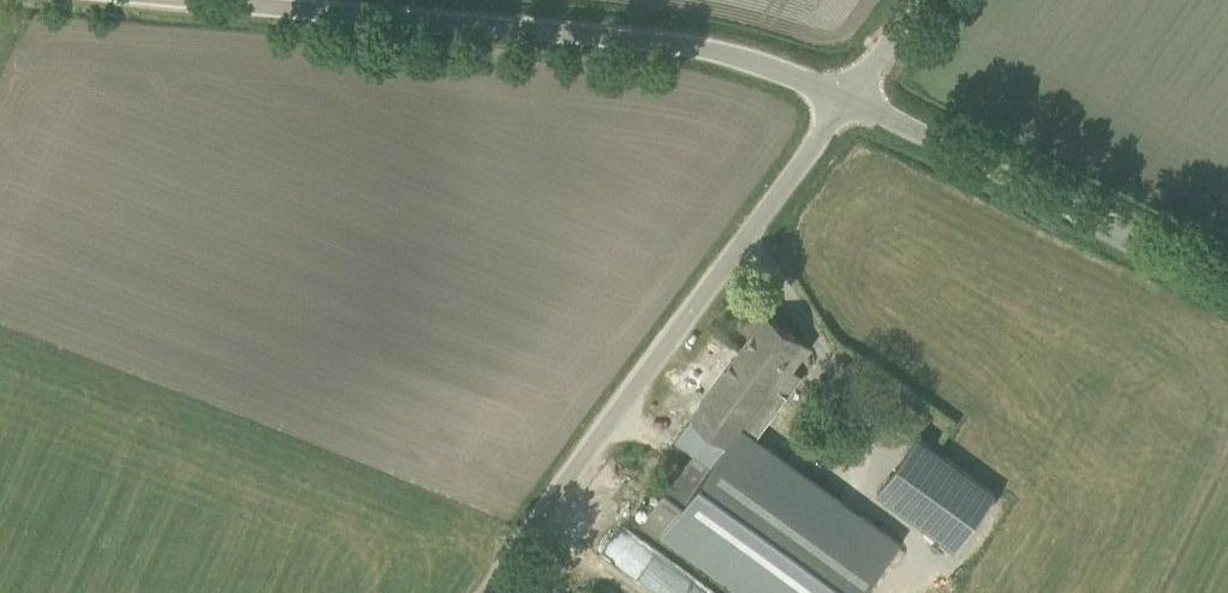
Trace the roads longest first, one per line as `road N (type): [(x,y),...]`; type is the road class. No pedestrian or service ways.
road 1 (unclassified): [(855,104),(805,77),(670,46),(95,0)]
road 2 (unclassified): [(490,592),(586,453),(855,104)]
road 3 (unclassified): [(1227,282),(855,104)]
road 4 (unclassified): [(855,104),(928,0)]

